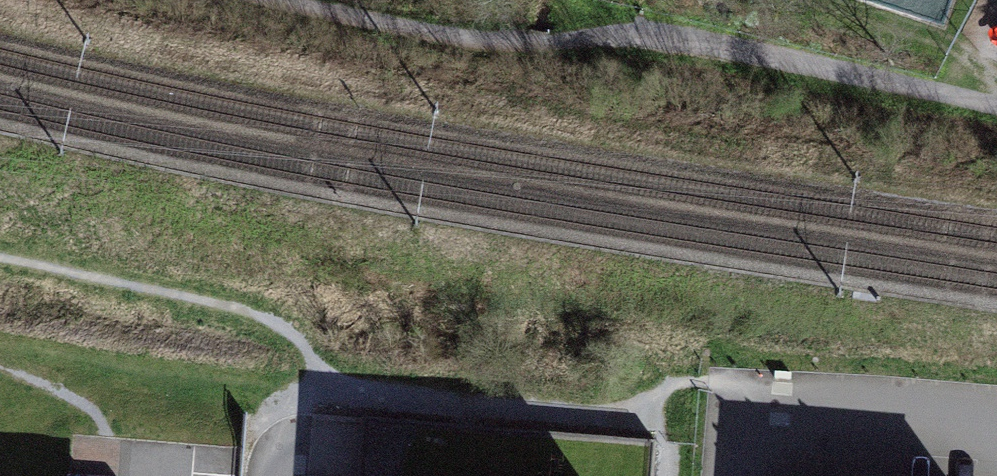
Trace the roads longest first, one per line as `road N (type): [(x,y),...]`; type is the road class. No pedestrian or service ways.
road 1 (track): [(996,108),(642,23),(528,41),(421,30),(286,0)]
road 2 (residential): [(729,475),(734,417),(996,439)]

